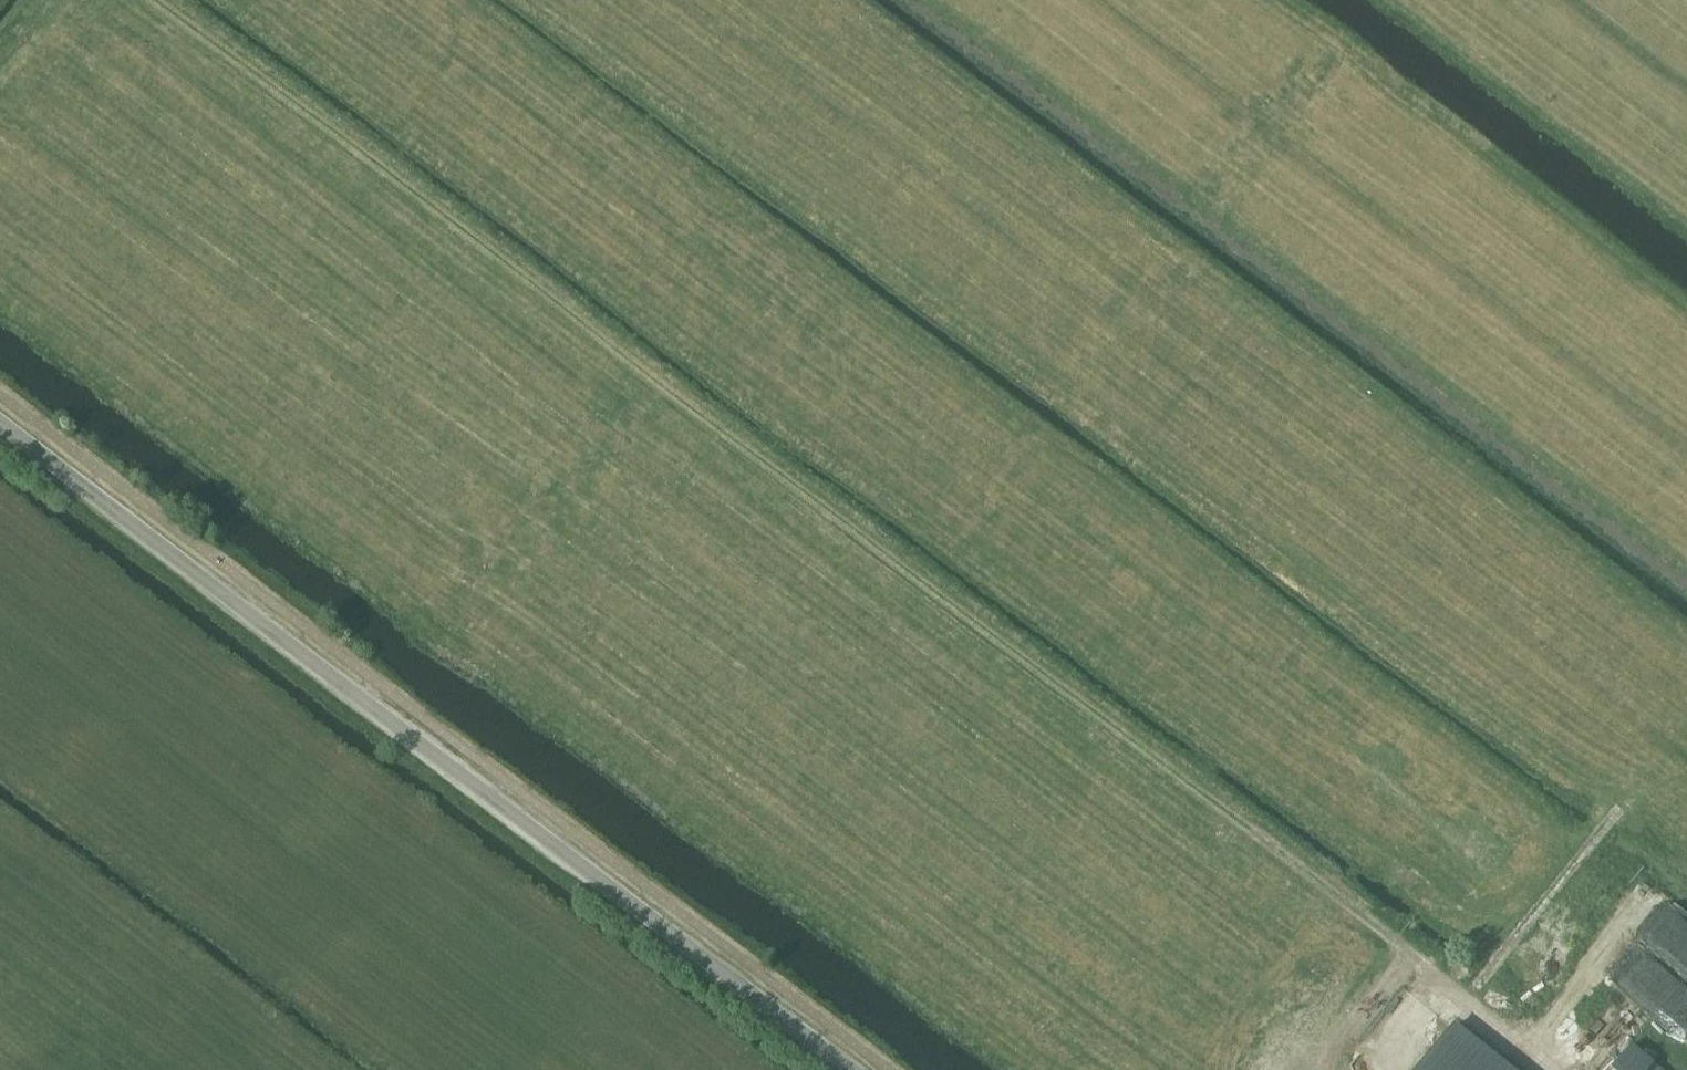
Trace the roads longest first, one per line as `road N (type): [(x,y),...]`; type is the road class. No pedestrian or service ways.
road 1 (track): [(1539,1069),(1407,953),(152,0)]
road 2 (tertiary): [(842,1069),(0,430)]

